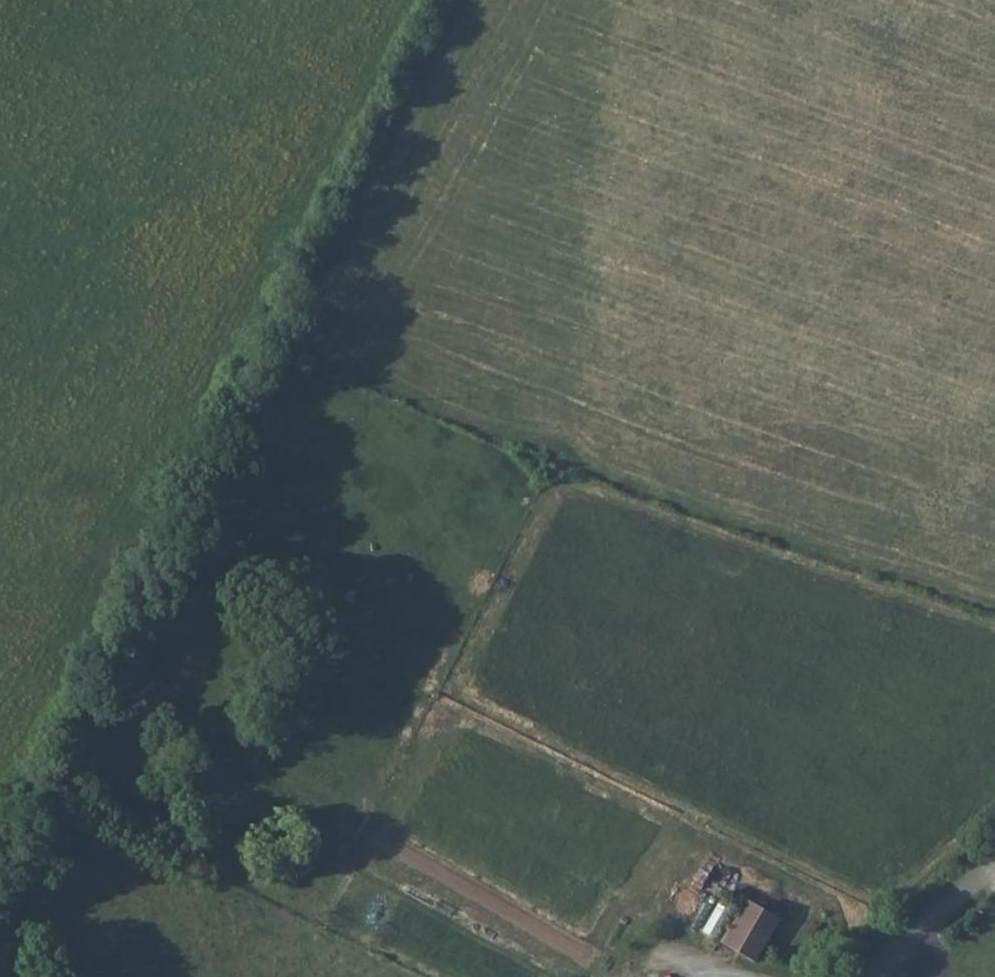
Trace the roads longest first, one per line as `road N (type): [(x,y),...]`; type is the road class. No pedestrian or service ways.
road 1 (unclassified): [(994,870),(867,976)]

